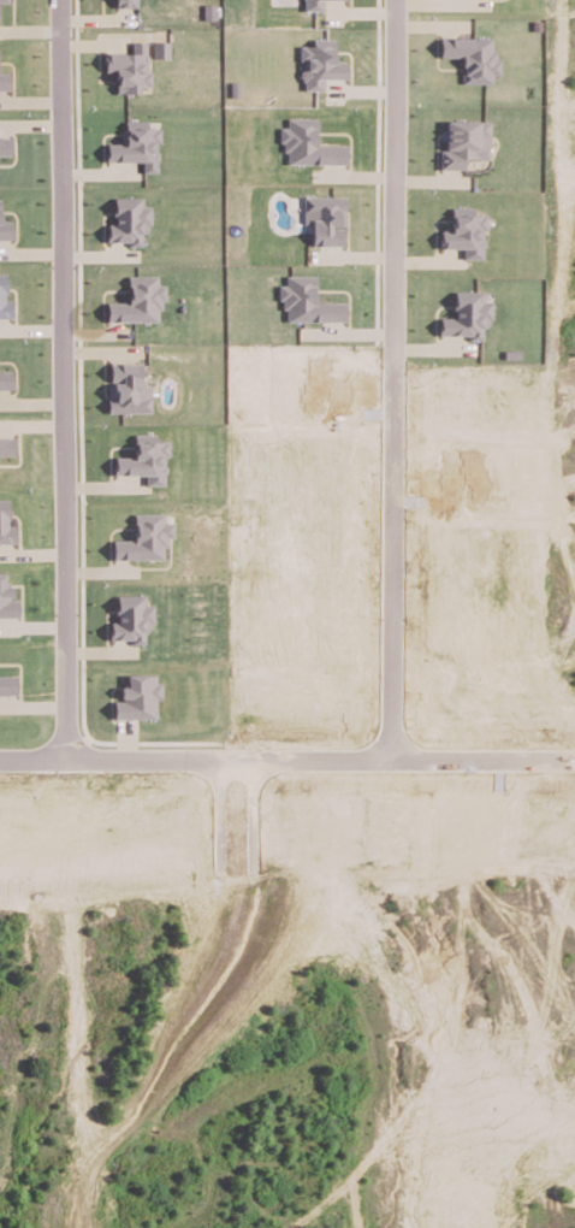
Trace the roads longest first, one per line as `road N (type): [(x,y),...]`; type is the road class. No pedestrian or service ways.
road 1 (residential): [(62,0),(76,876)]
road 2 (residential): [(219,755),(395,756),(401,413)]
road 3 (residential): [(397,0),(401,413)]
road 4 (residential): [(219,755),(0,755)]
road 5 (residential): [(395,756),(574,758)]

